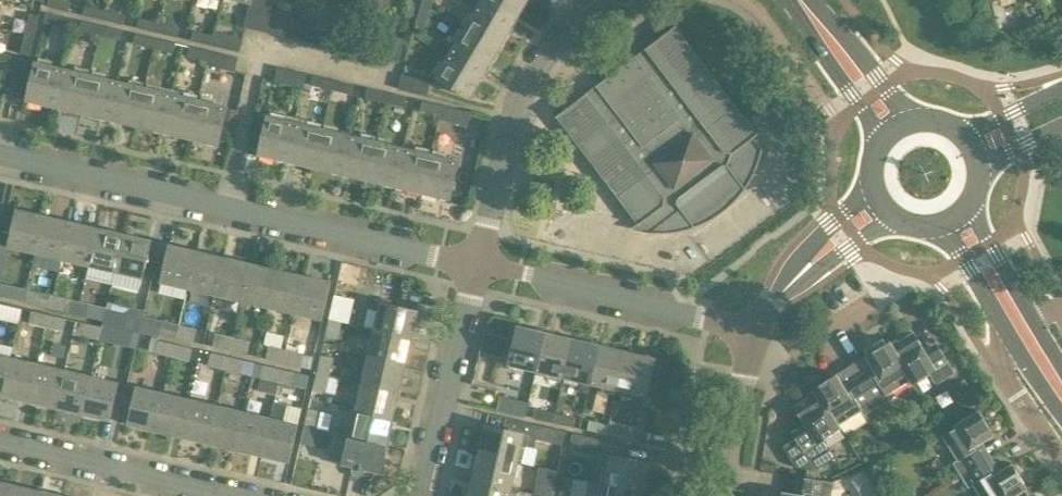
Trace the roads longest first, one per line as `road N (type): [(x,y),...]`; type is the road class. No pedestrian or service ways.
road 1 (residential): [(478,265),(0,154)]
road 2 (residential): [(478,265),(519,103),(536,66),(561,32),(604,0)]
road 3 (residential): [(750,331),(478,265)]
road 4 (residential): [(234,495),(0,439)]
road 5 (residential): [(423,495),(478,265)]
road 6 (residential): [(725,495),(750,331)]
road 7 (residential): [(994,314),(1001,371),(1061,460)]
road 8 (tertiary): [(793,0),(876,142)]
road 9 (tertiary): [(909,119),(806,0)]
road 10 (unclassified): [(750,331),(779,359),(871,304)]
road 11 (residential): [(870,189),(808,252),(784,292)]
road 12 (residential): [(784,292),(887,217)]
road 13 (tertiary): [(994,314),(1061,418)]

